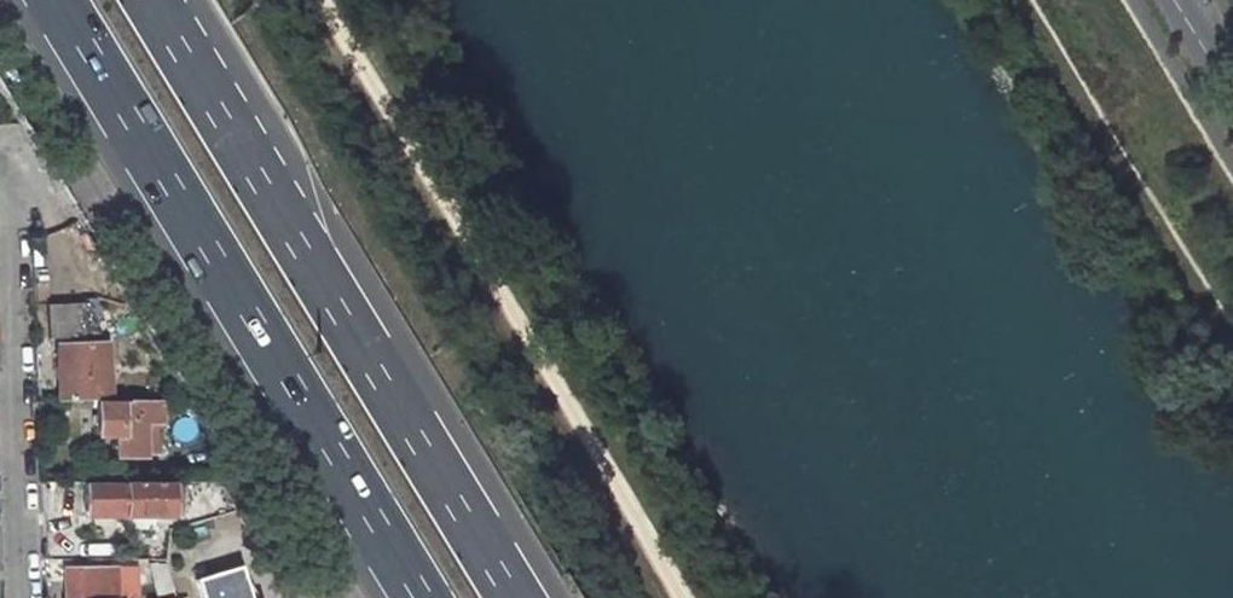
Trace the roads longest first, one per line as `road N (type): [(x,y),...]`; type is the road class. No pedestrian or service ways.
road 1 (trunk): [(56,0),(420,597)]
road 2 (trunk): [(514,597),(151,0)]
road 3 (residential): [(22,597),(7,152),(0,152)]

